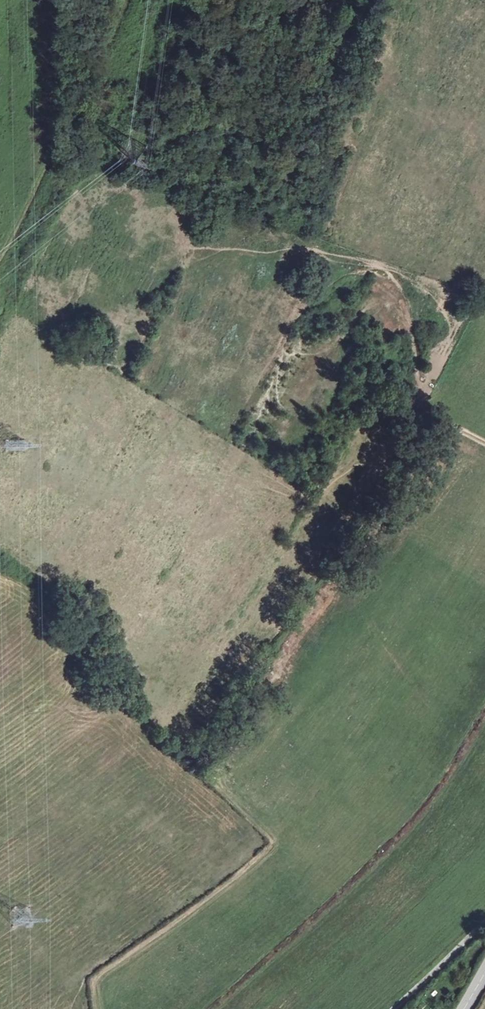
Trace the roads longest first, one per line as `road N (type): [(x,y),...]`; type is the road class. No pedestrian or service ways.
road 1 (unclassified): [(394,1008),(484,921)]

